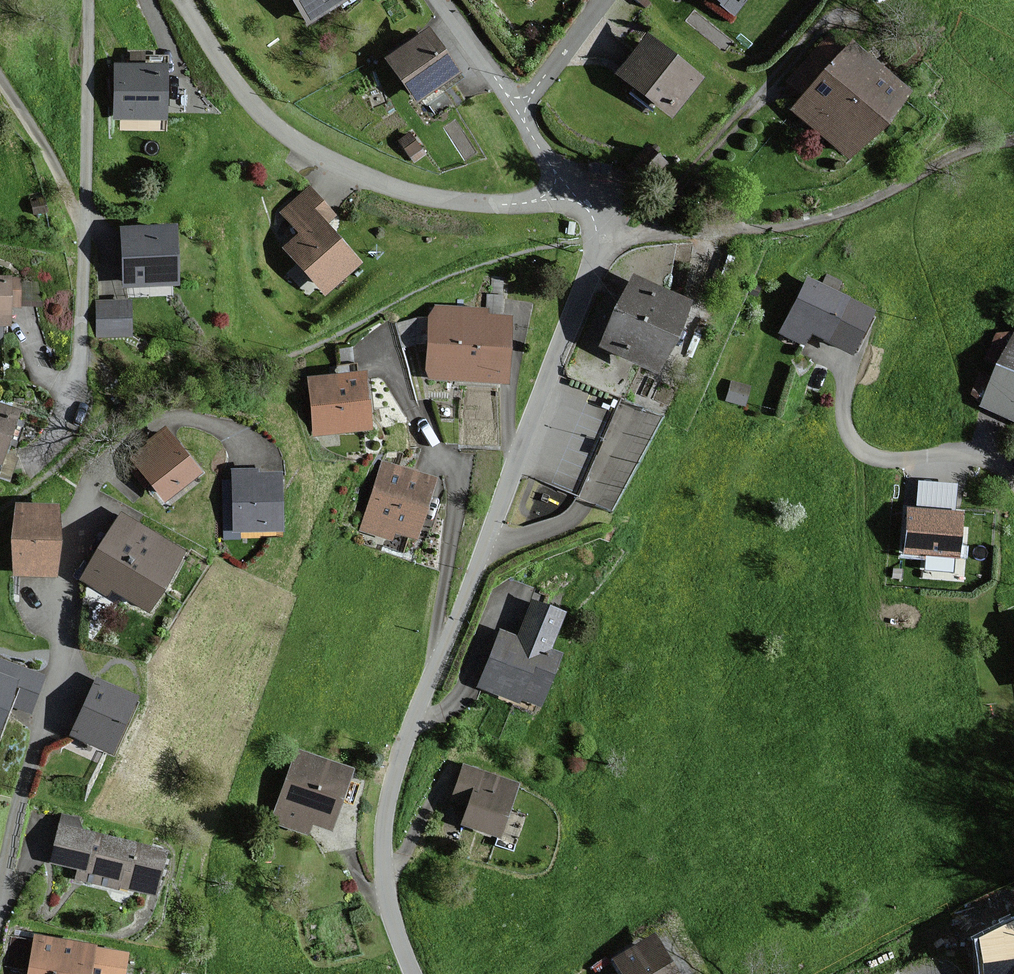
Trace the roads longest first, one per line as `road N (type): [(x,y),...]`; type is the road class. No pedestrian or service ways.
road 1 (tertiary): [(598,235),(396,771),(383,872),(413,973)]
road 2 (residential): [(0,870),(58,661),(63,571),(79,504),(113,455),(148,423),(185,418),(238,434)]
road 3 (residential): [(577,196),(471,206),(394,193),(307,154),(232,83),(182,0)]
road 4 (residential): [(30,464),(66,423),(78,364),(87,0)]
road 5 (track): [(825,21),(721,146),(677,168),(593,174),(568,185)]
road 6 (residential): [(1013,480),(993,460),(971,456),(877,461),(859,451),(840,402),(843,376),(860,350)]
road 7 (residential): [(517,114),(602,0)]
road 8 (residential): [(437,0),(517,114)]

